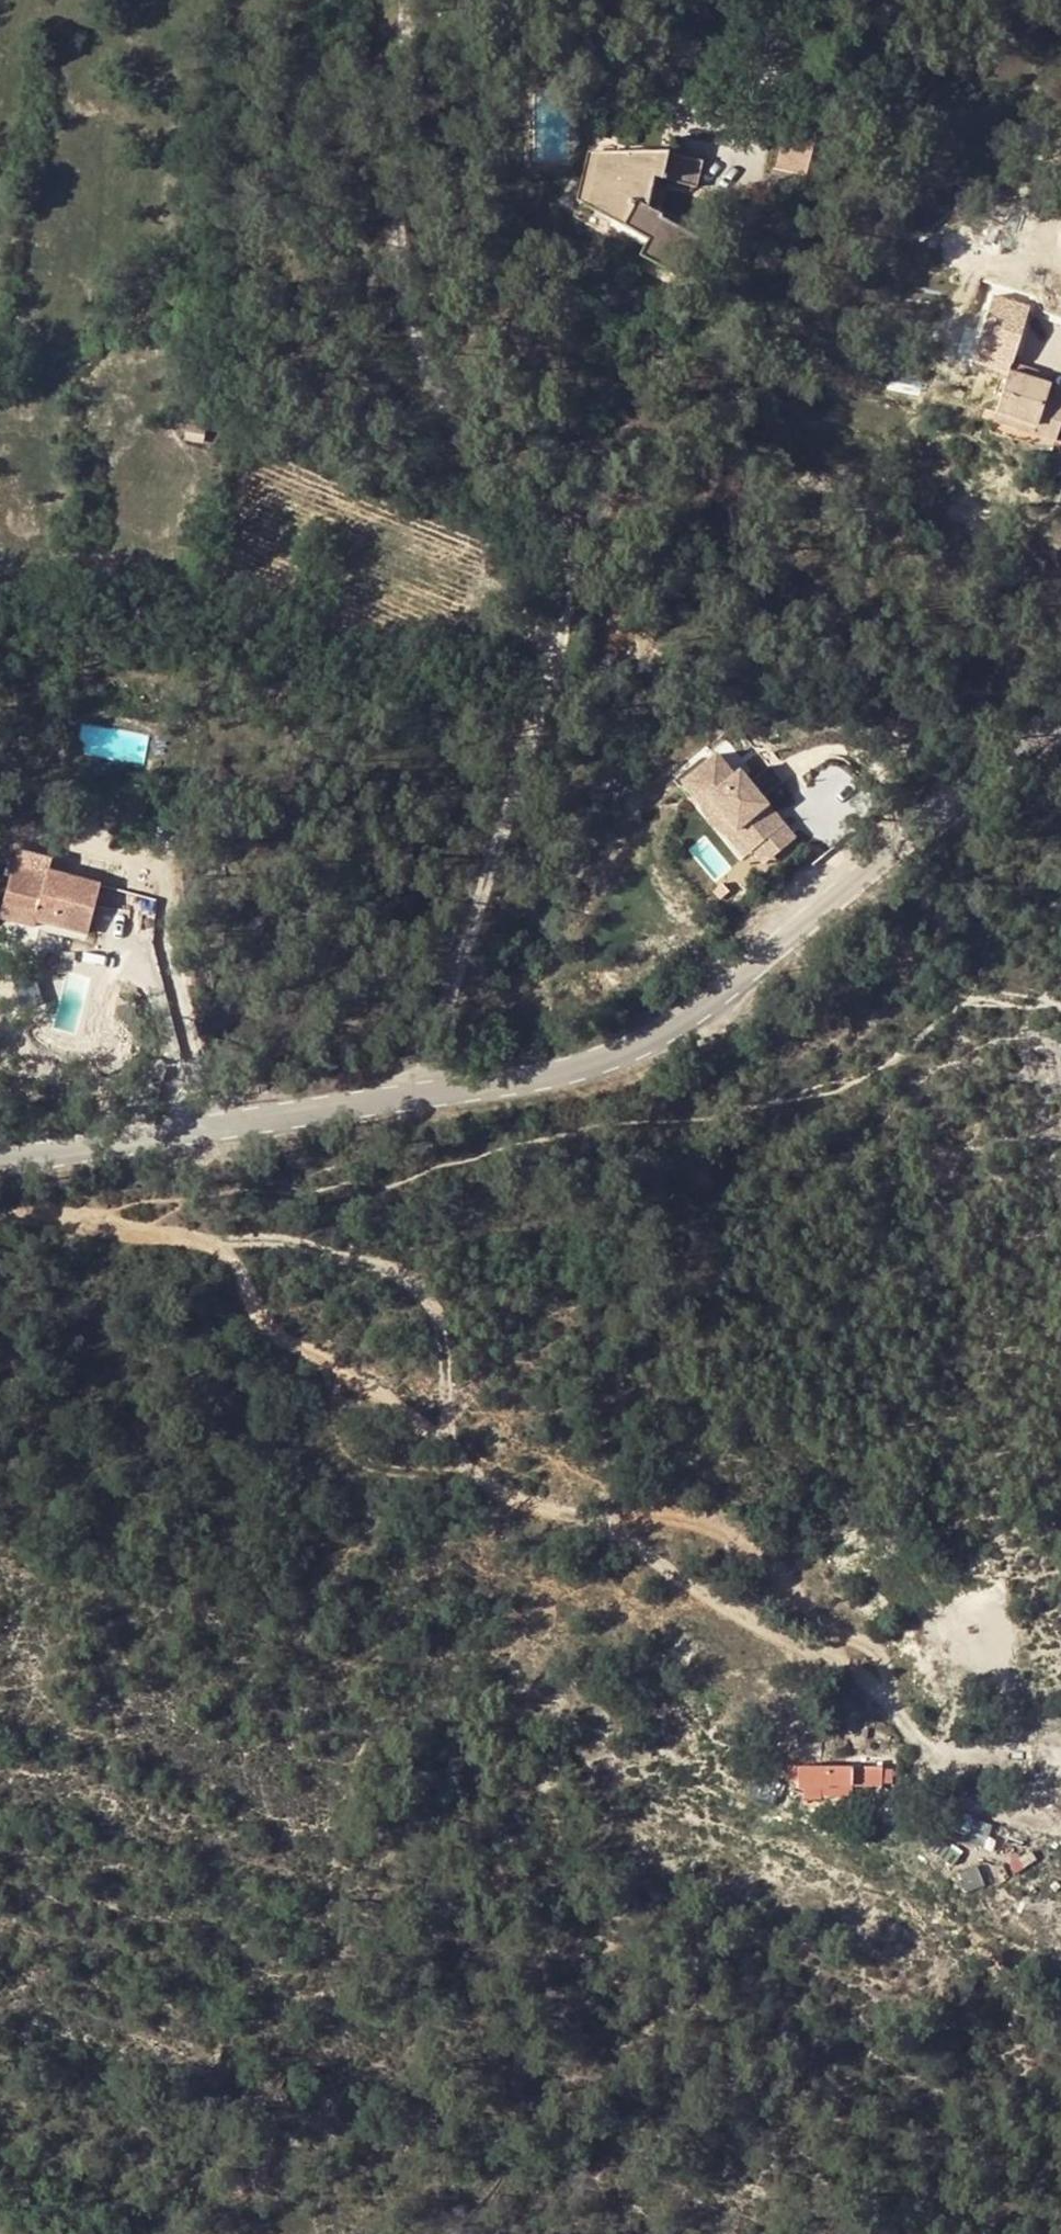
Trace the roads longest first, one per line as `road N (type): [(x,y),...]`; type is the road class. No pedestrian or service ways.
road 1 (tertiary): [(0,1157),(380,1101),(624,1051),(762,975),(1060,719)]

